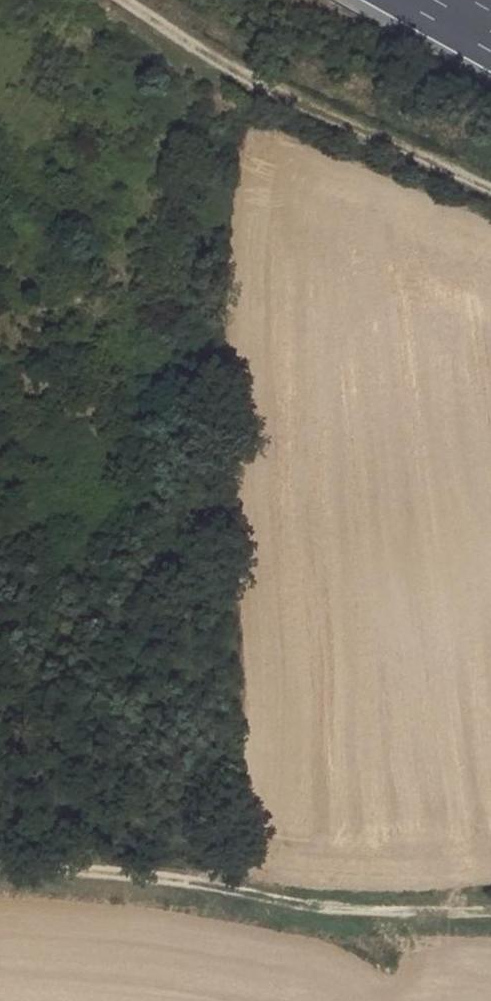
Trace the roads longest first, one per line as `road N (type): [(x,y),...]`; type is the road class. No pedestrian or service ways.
road 1 (track): [(0,866),(218,881),(324,907),(490,912)]
road 2 (track): [(121,0),(251,82),(490,195)]

